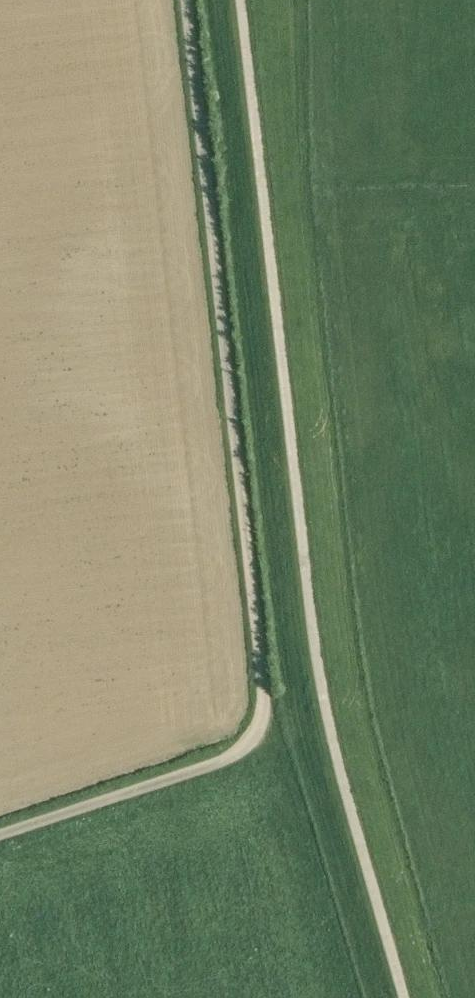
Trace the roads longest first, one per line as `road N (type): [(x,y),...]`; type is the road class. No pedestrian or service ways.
road 1 (unclassified): [(0,834),(224,760),(248,745),(262,723),(186,0)]
road 2 (track): [(240,0),(320,678),(405,997)]

